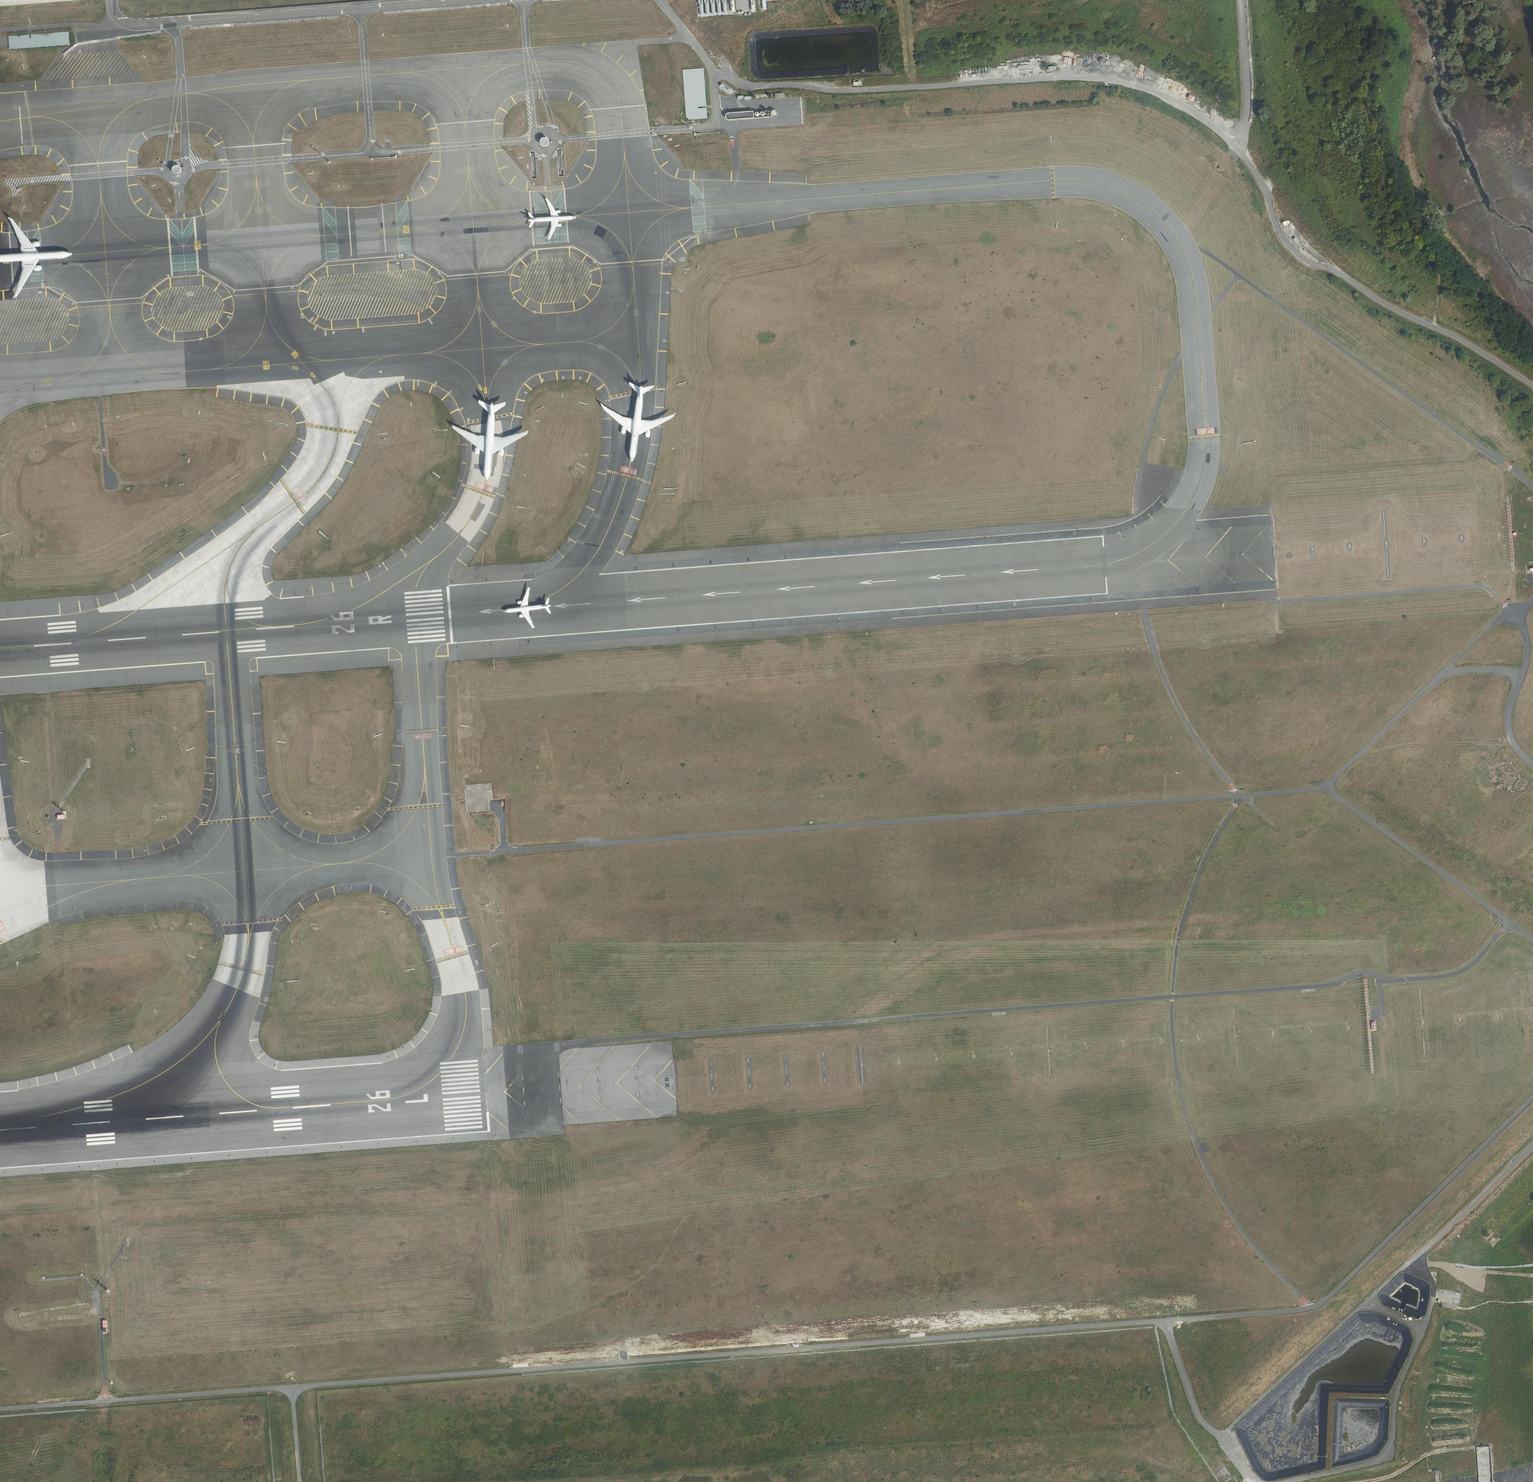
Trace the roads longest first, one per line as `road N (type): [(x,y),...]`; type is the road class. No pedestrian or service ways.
road 1 (track): [(1532,389),(1504,363),(1371,291),(1316,247),(1218,125),(1191,102),(1133,78),(1080,73),(748,89),(716,74)]
road 2 (track): [(1240,147),(1249,109),(1241,0)]

